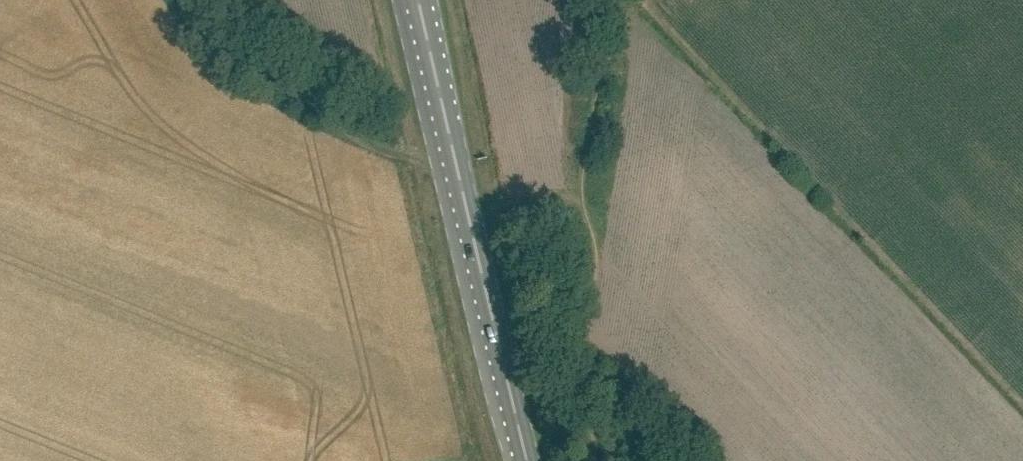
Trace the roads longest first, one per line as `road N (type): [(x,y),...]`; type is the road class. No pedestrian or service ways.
road 1 (primary): [(527,460),(419,0)]
road 2 (track): [(596,460),(584,360),(583,174),(612,0)]
road 3 (track): [(184,0),(213,40),(248,68),(390,147)]

